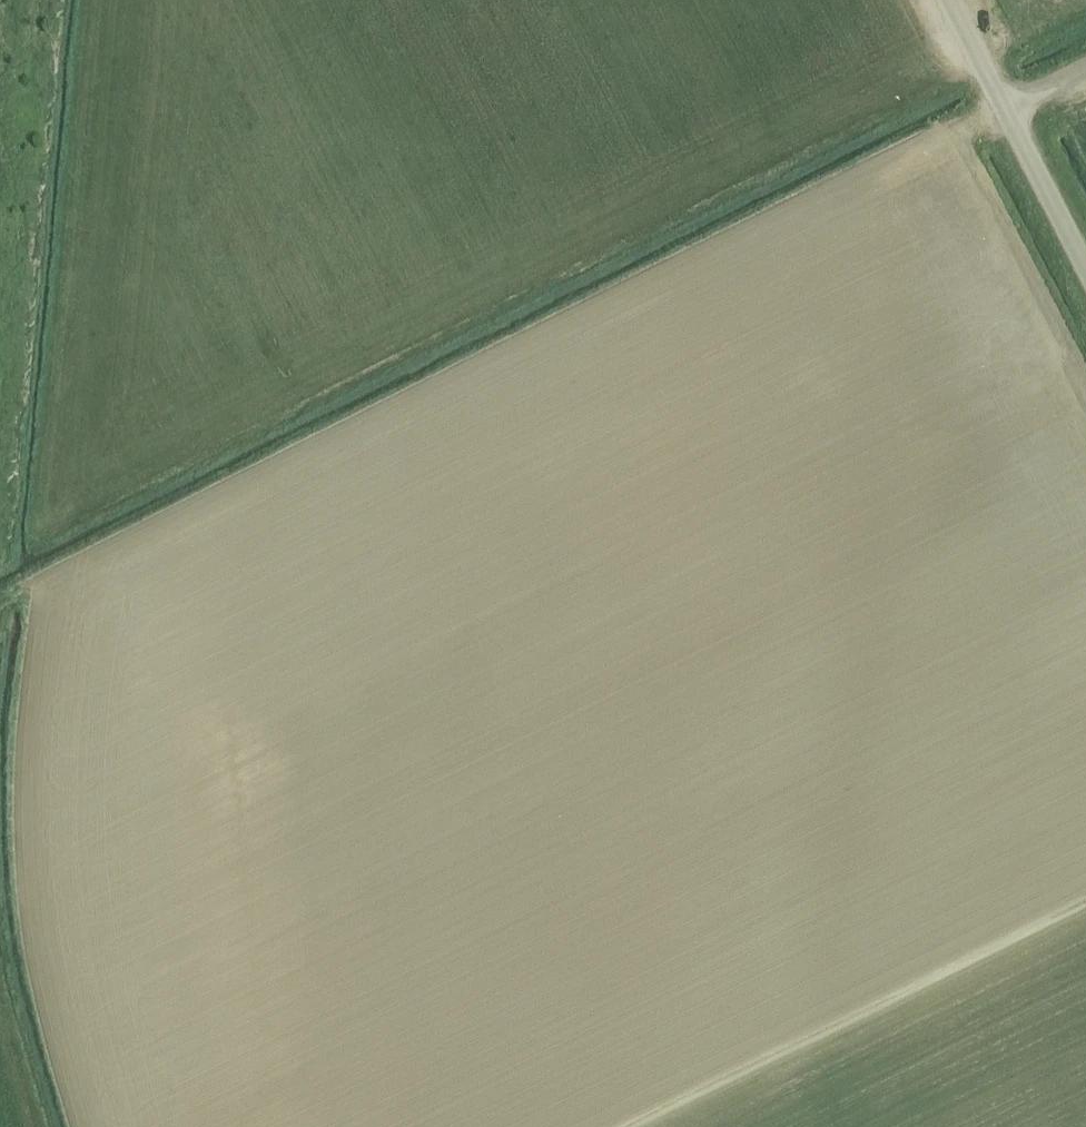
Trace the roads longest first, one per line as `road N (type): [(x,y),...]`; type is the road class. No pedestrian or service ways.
road 1 (unclassified): [(1085,266),(1005,107)]
road 2 (unclassified): [(1005,107),(950,0)]

